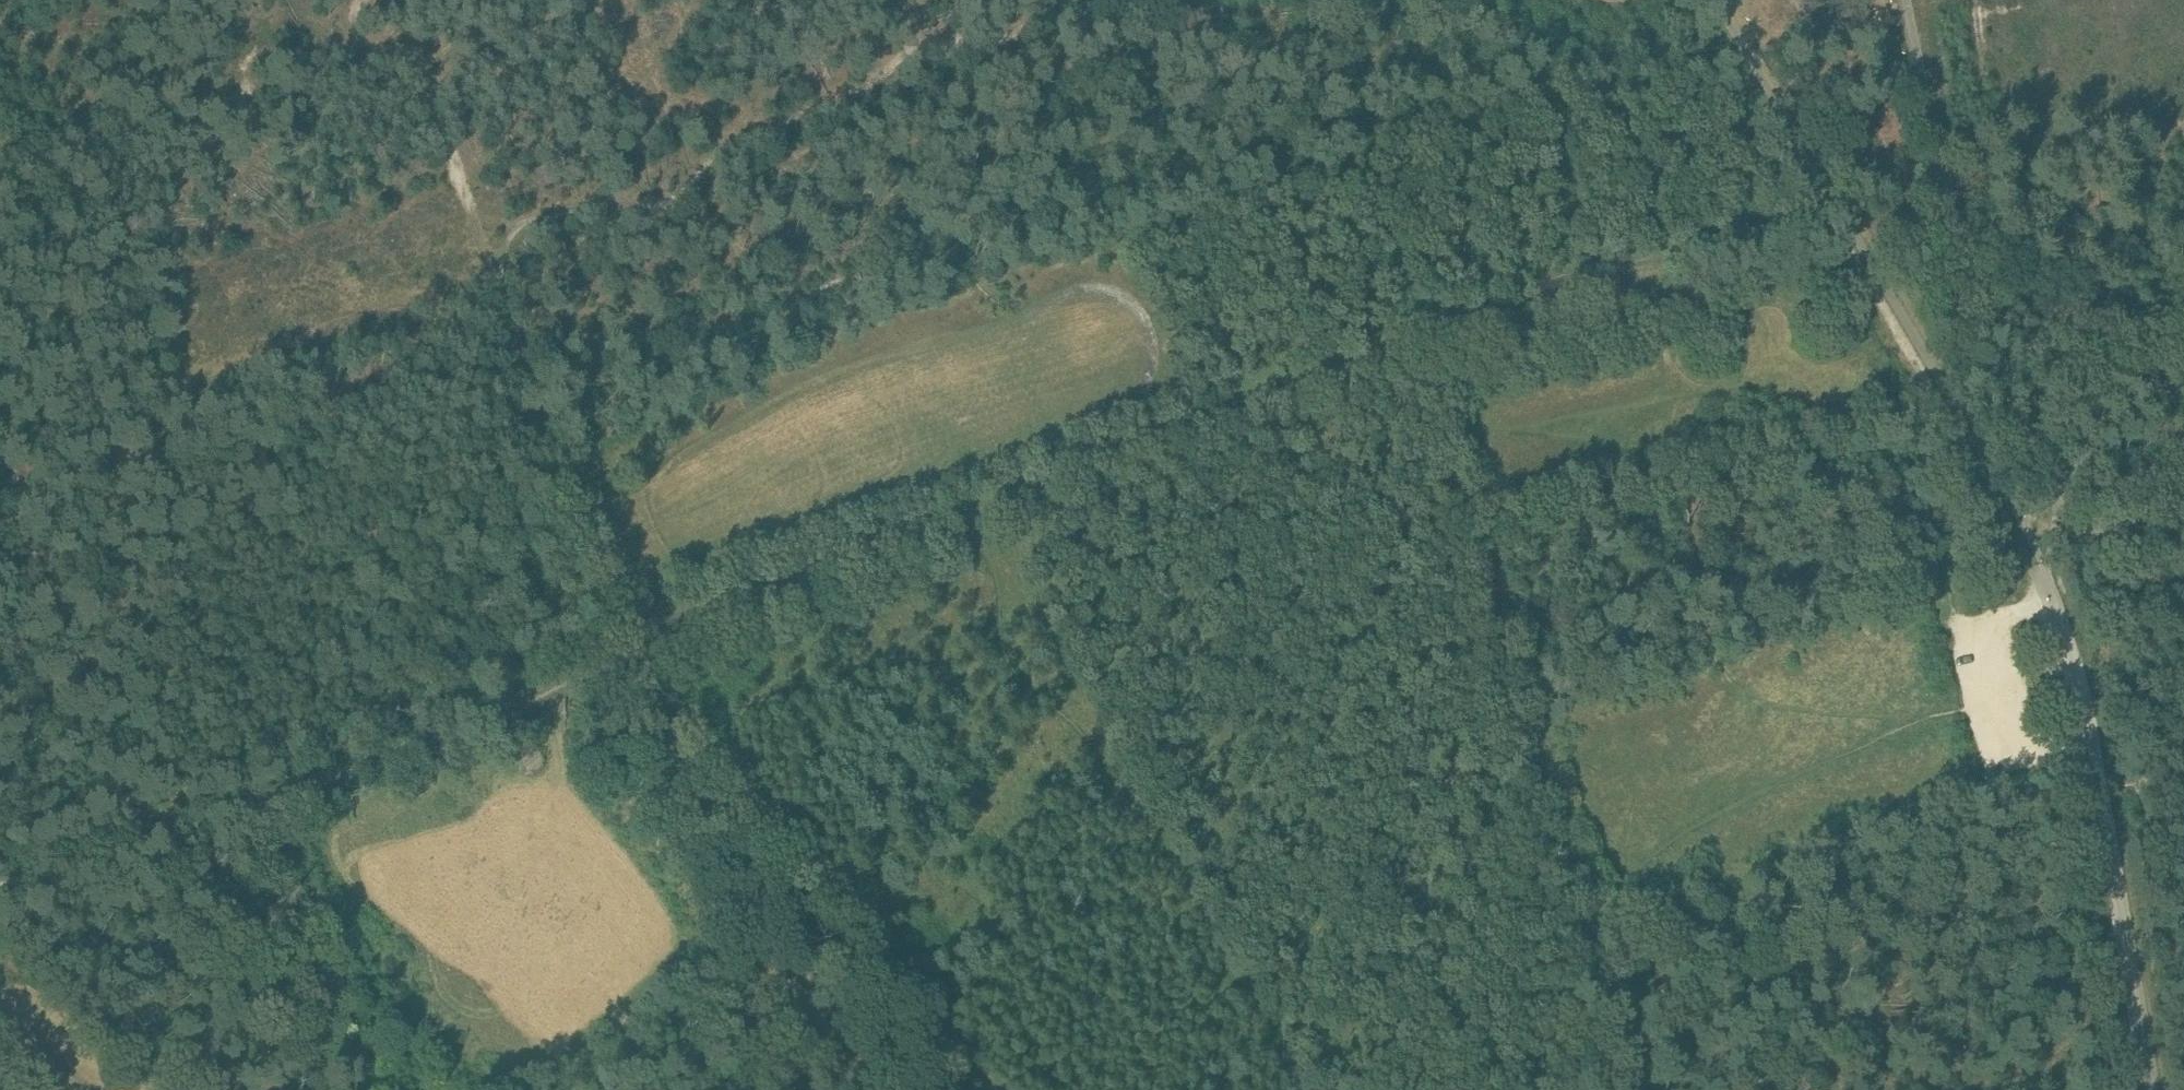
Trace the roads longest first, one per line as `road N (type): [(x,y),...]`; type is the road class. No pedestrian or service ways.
road 1 (unclassified): [(2151,1089),(2094,749),(2030,540)]

